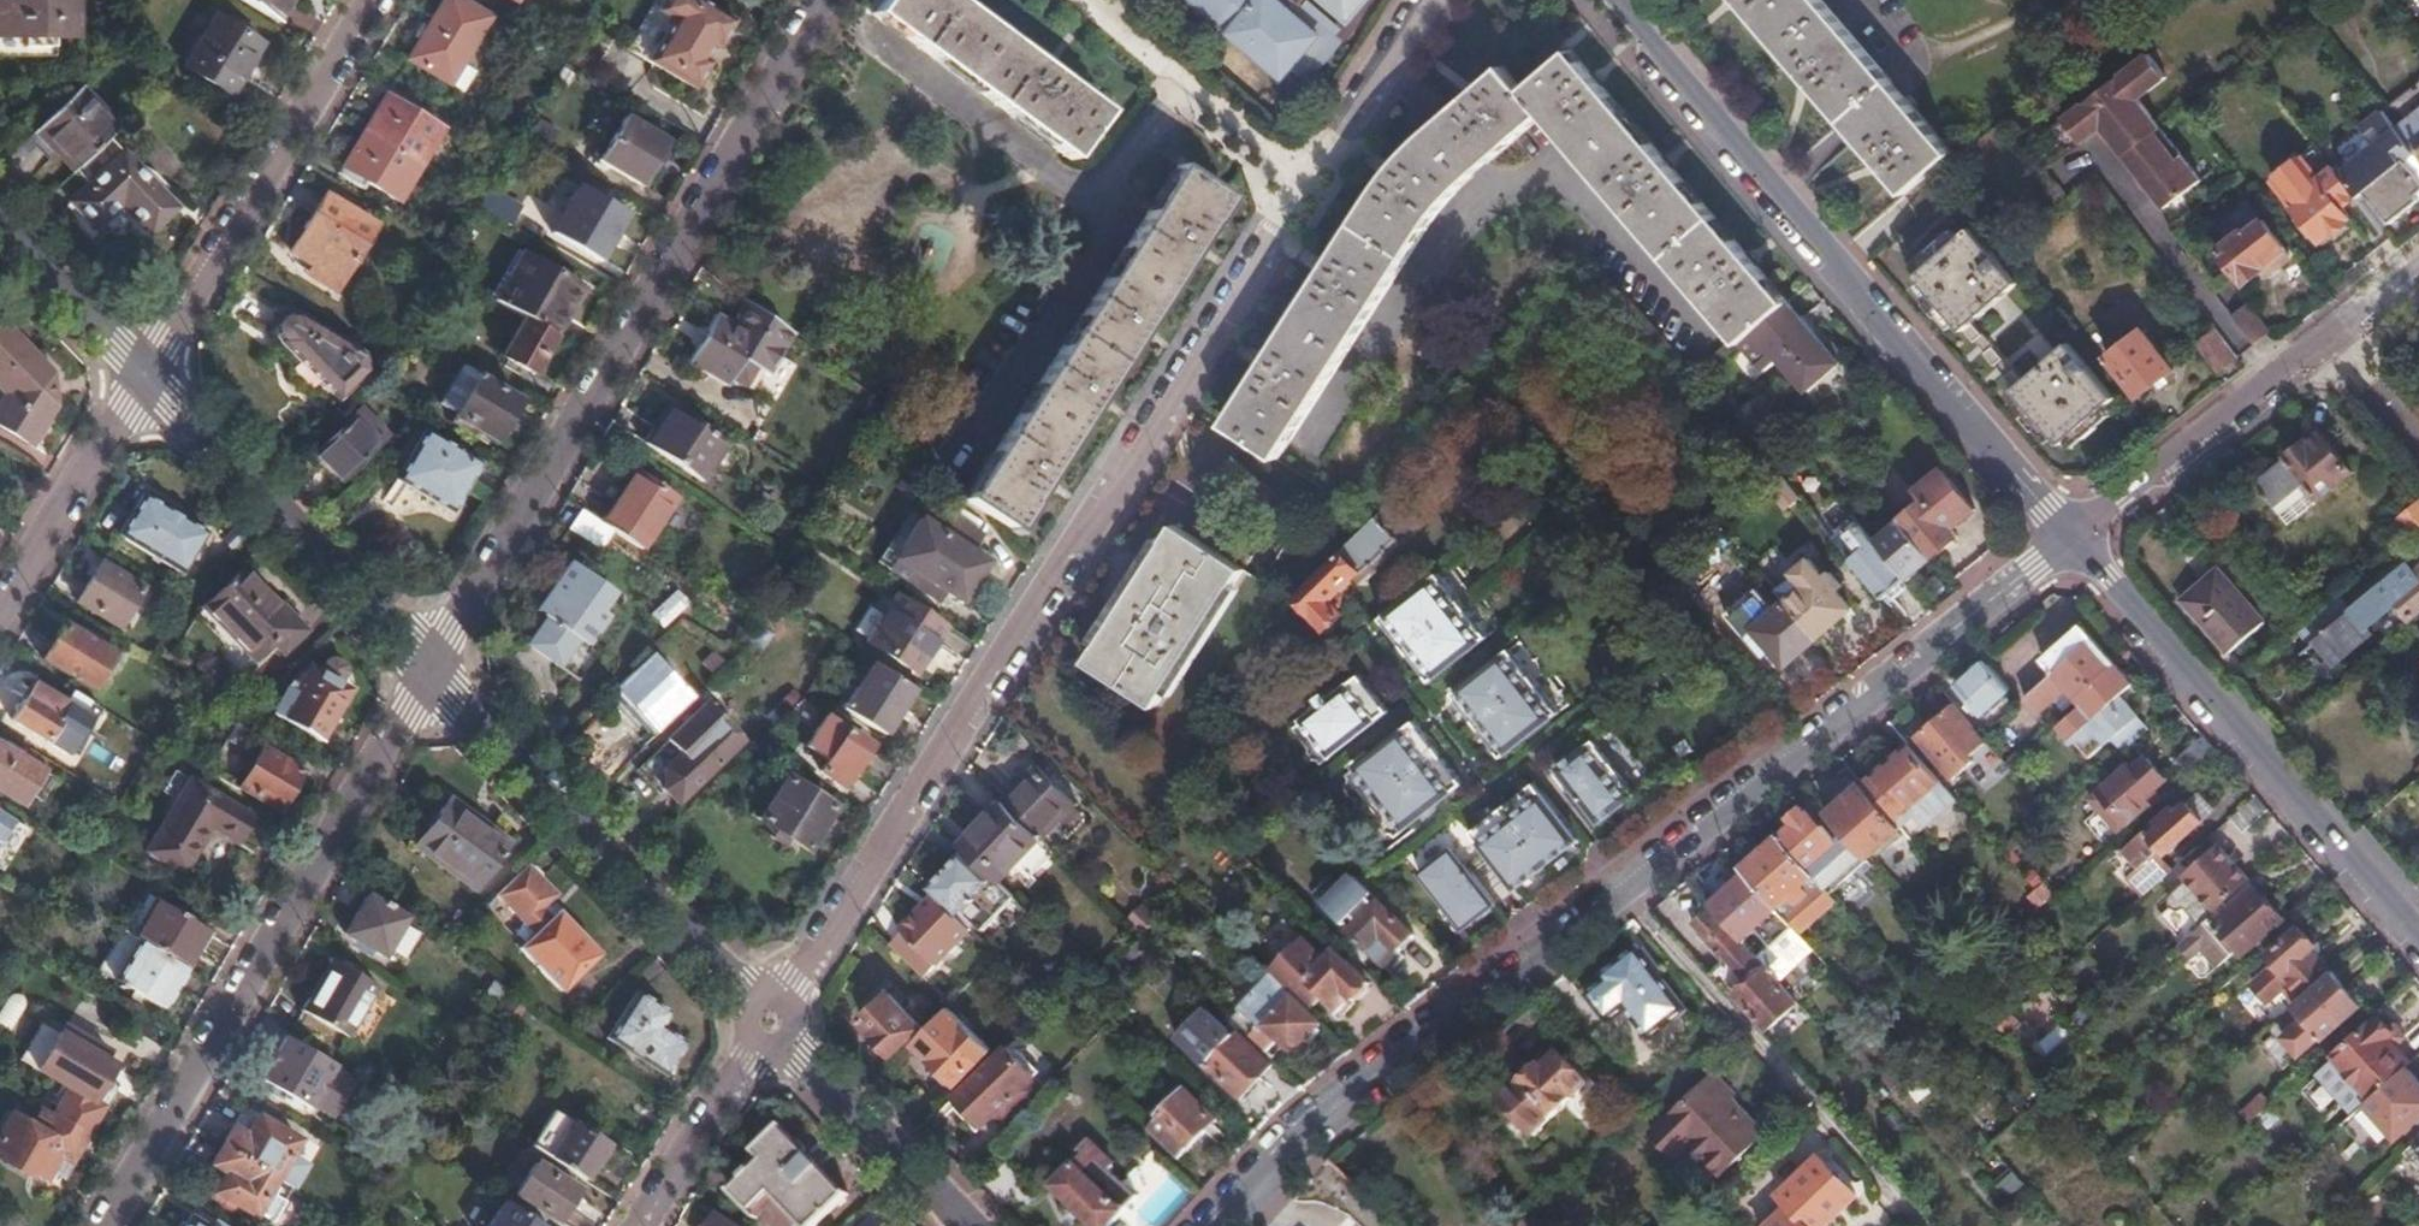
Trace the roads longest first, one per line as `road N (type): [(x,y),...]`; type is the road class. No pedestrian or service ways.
road 1 (residential): [(1220,1225),(1304,1136),(2073,537)]
road 2 (residential): [(1277,233),(765,1026)]
road 3 (residential): [(822,0),(429,673)]
road 4 (residential): [(1610,0),(2073,537)]
road 5 (residential): [(429,673),(105,1225)]
road 6 (residential): [(2073,537),(2418,936)]
road 7 (residential): [(429,673),(765,1026)]
road 8 (residential): [(371,0),(145,374)]
road 9 (residential): [(145,374),(429,673)]
road 10 (residential): [(2073,537),(2329,338)]
road 11 (residential): [(765,1026),(964,1225)]
road 12 (residential): [(145,374),(0,611)]
road 13 (residential): [(765,1026),(636,1225)]
road 14 (residential): [(0,234),(145,374)]
road 15 (residential): [(1307,186),(1170,70)]
road 16 (residential): [(1427,0),(1347,125)]
road 17 (residential): [(2329,338),(2418,444)]

